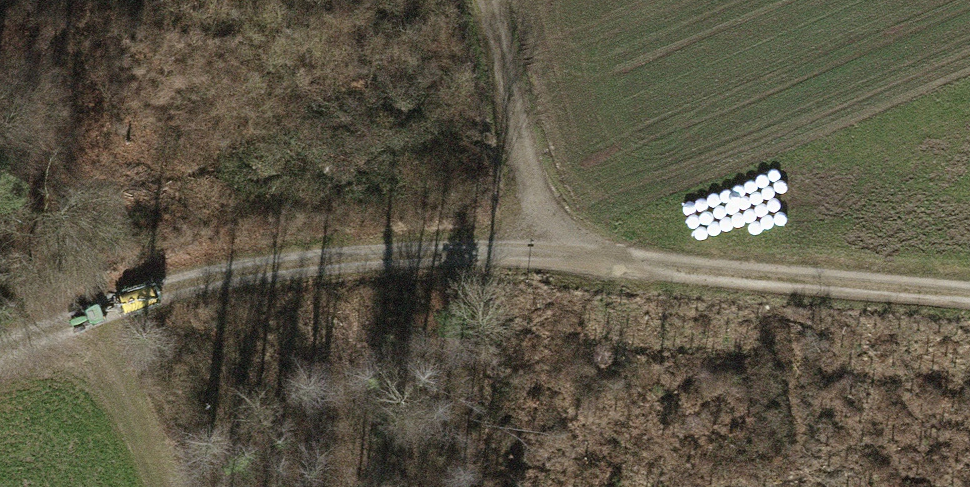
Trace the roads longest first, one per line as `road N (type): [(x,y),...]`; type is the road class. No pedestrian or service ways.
road 1 (track): [(0,349),(107,302),(344,221),(557,242),(969,266)]
road 2 (track): [(557,242),(499,0)]
road 3 (track): [(170,486),(107,302)]

